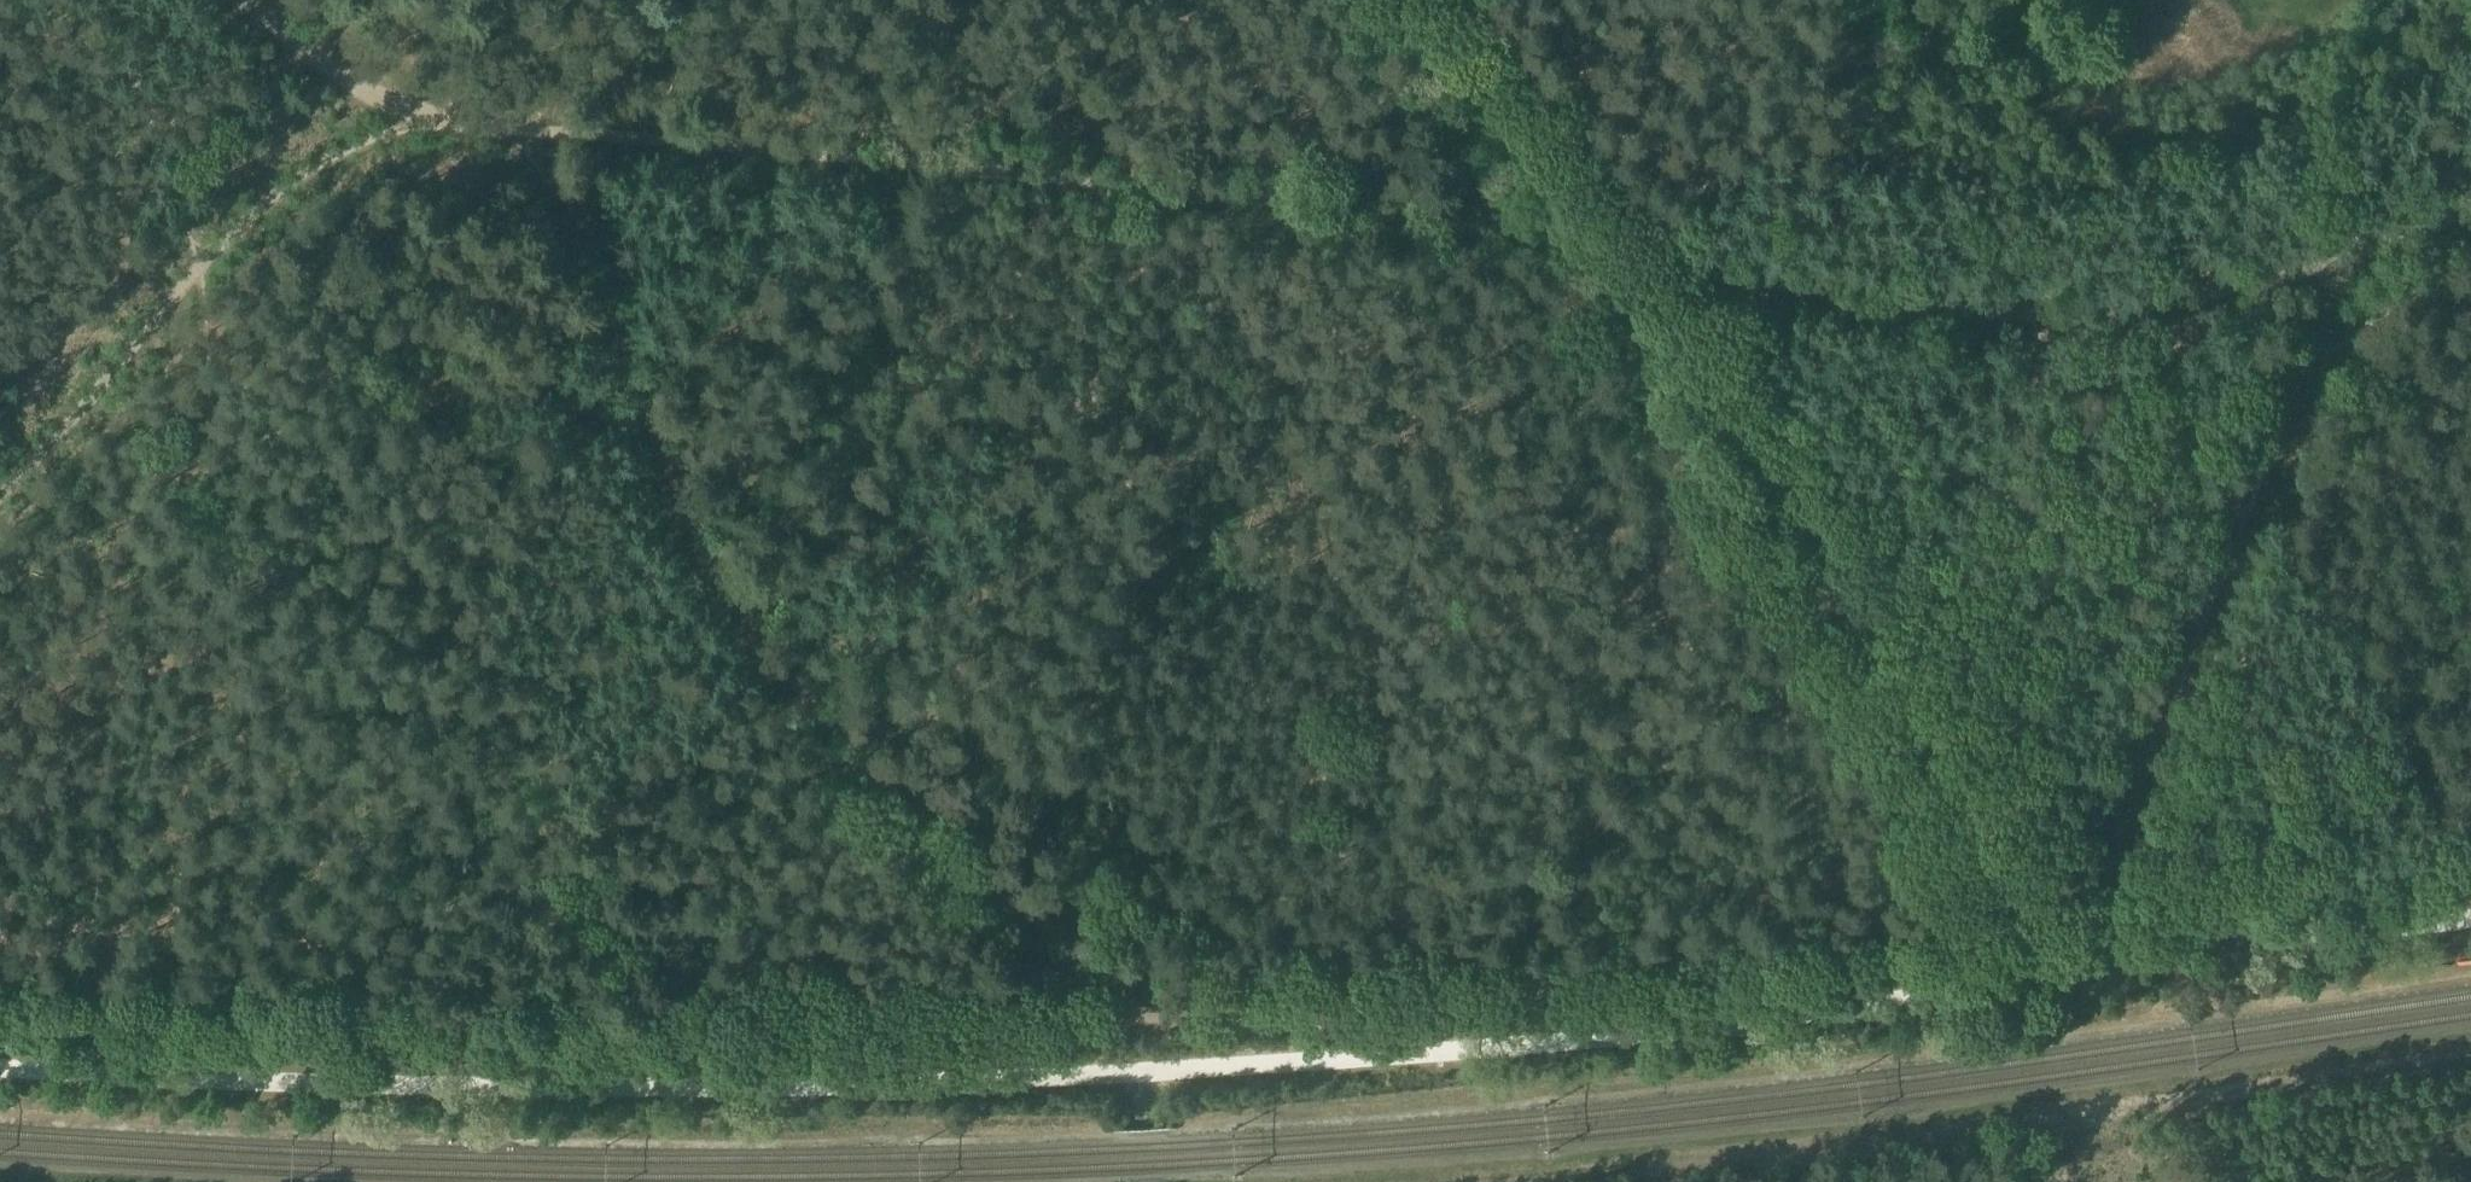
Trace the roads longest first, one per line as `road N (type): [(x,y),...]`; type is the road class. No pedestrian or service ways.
road 1 (unclassified): [(0,1062),(784,1081),(1141,1070),(1869,1006),(2075,939),(2369,925),(2470,911)]
road 2 (track): [(2470,199),(2341,268),(2095,309),(1849,291),(1603,235),(1350,196),(957,155),(413,117),(363,100),(291,51),(238,0)]
road 3 (track): [(2470,875),(2094,910),(1816,967),(1567,996),(1369,1014),(1152,1019)]
road 4 (track): [(1152,1019),(953,1040),(499,1048),(0,1019)]
road 5 (track): [(523,129),(563,163),(654,440),(696,522),(839,739),(894,803),(1152,1019)]
road 6 (track): [(2031,920),(1823,567),(1603,235),(1419,0)]
road 7 (track): [(2179,682),(2294,377)]
road 8 (track): [(2179,682),(2094,910)]
road 9 (track): [(784,1081),(953,1040)]

